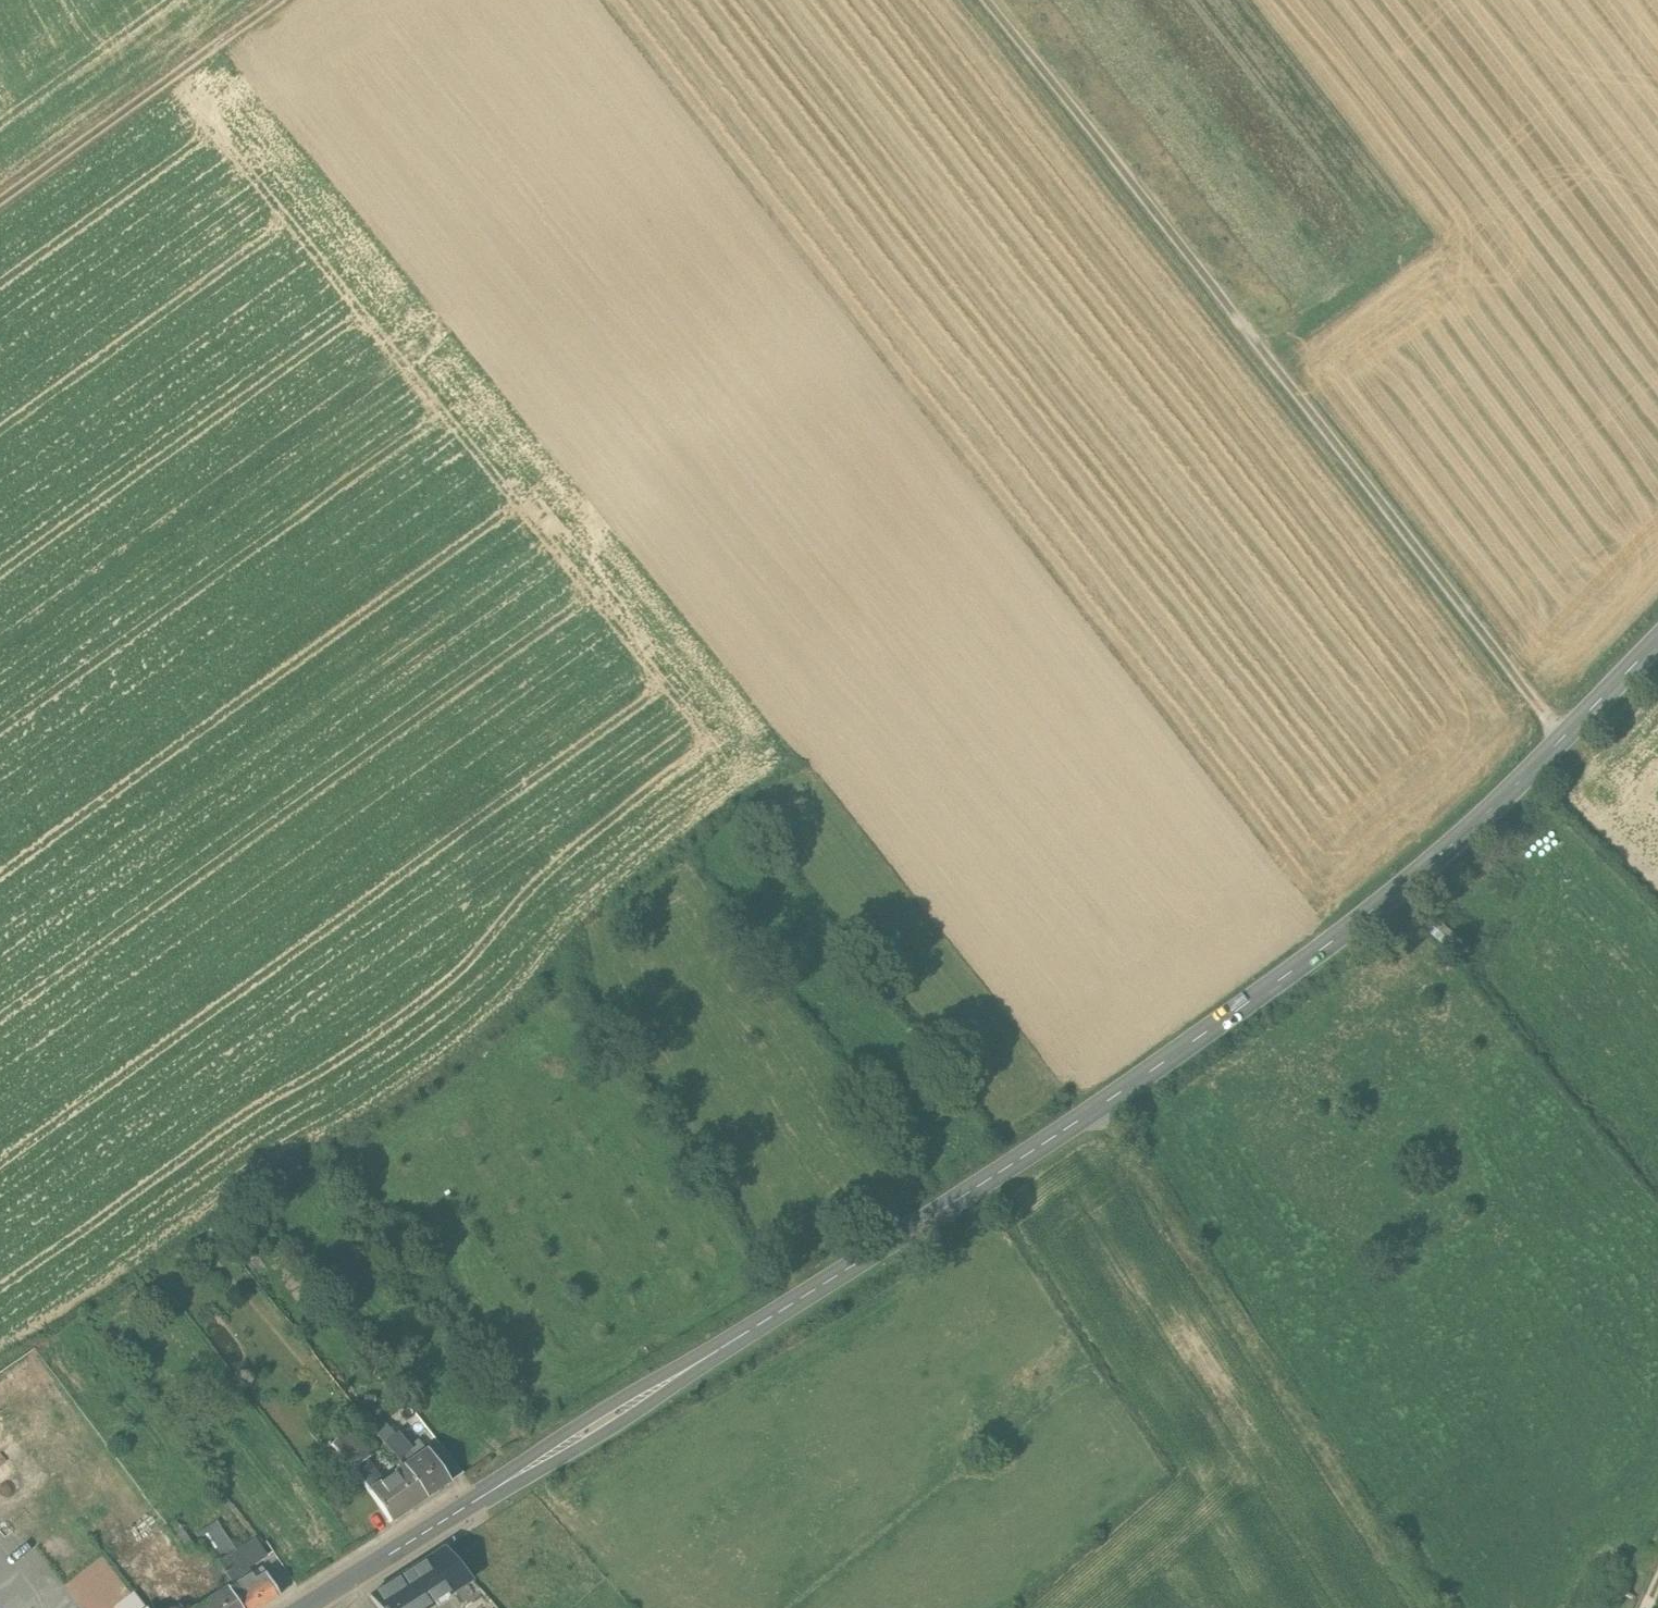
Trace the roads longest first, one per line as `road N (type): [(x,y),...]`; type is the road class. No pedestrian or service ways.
road 1 (secondary): [(307,1607),(964,1198),(1268,989),(1444,852),(1657,641)]
road 2 (track): [(981,0),(1564,738)]
road 3 (track): [(1420,1607),(1088,1115)]
road 4 (track): [(278,0),(0,200)]

